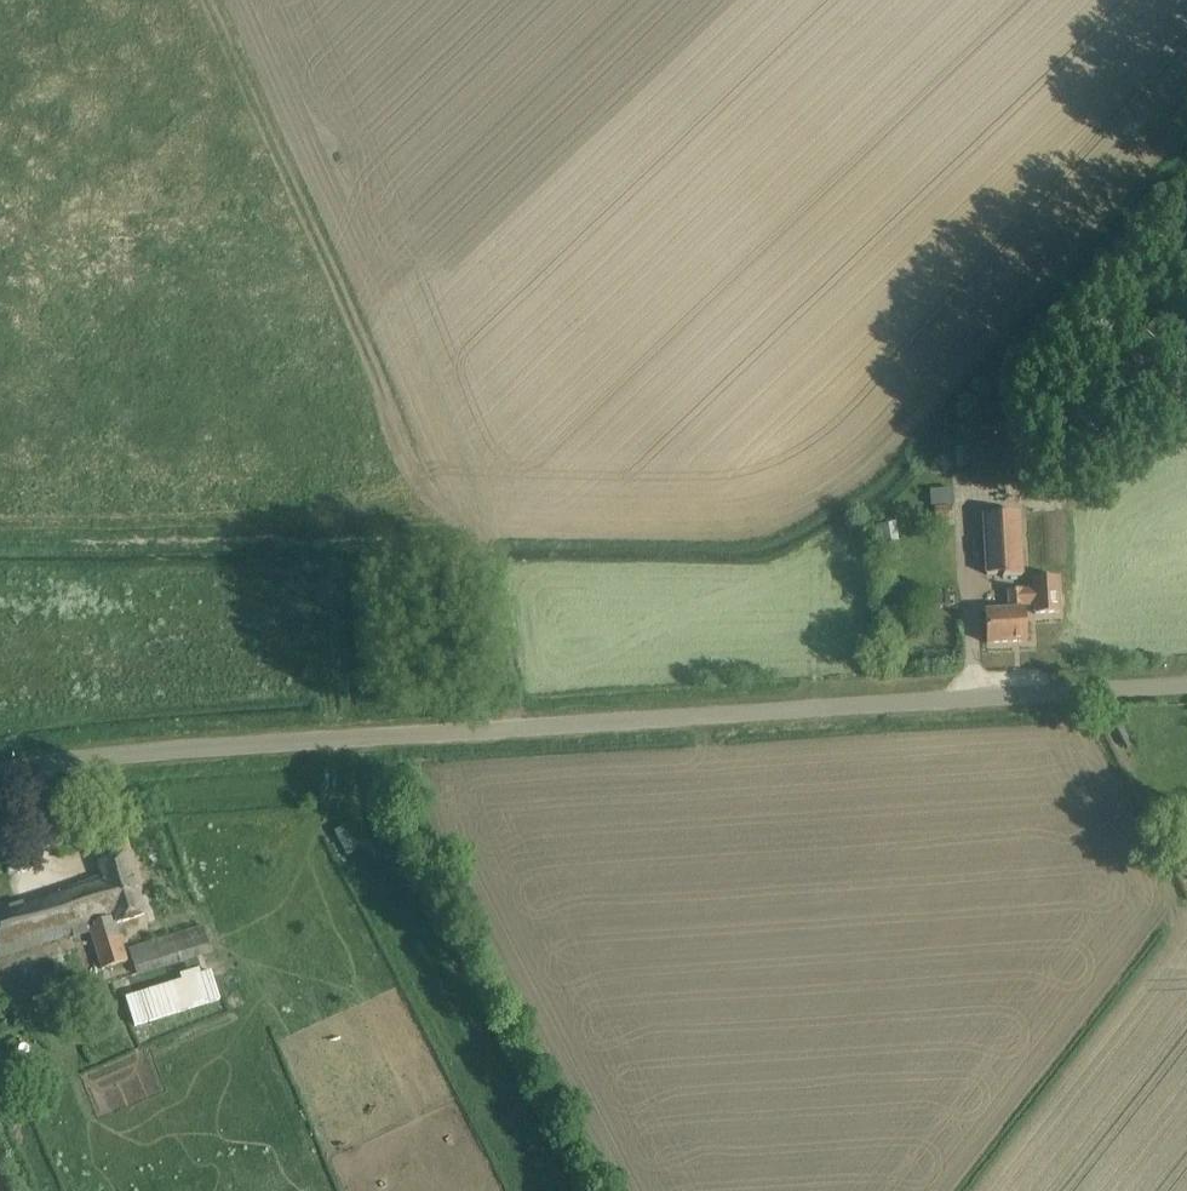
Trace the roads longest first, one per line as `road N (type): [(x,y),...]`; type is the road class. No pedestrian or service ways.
road 1 (unclassified): [(0,765),(1186,676)]

